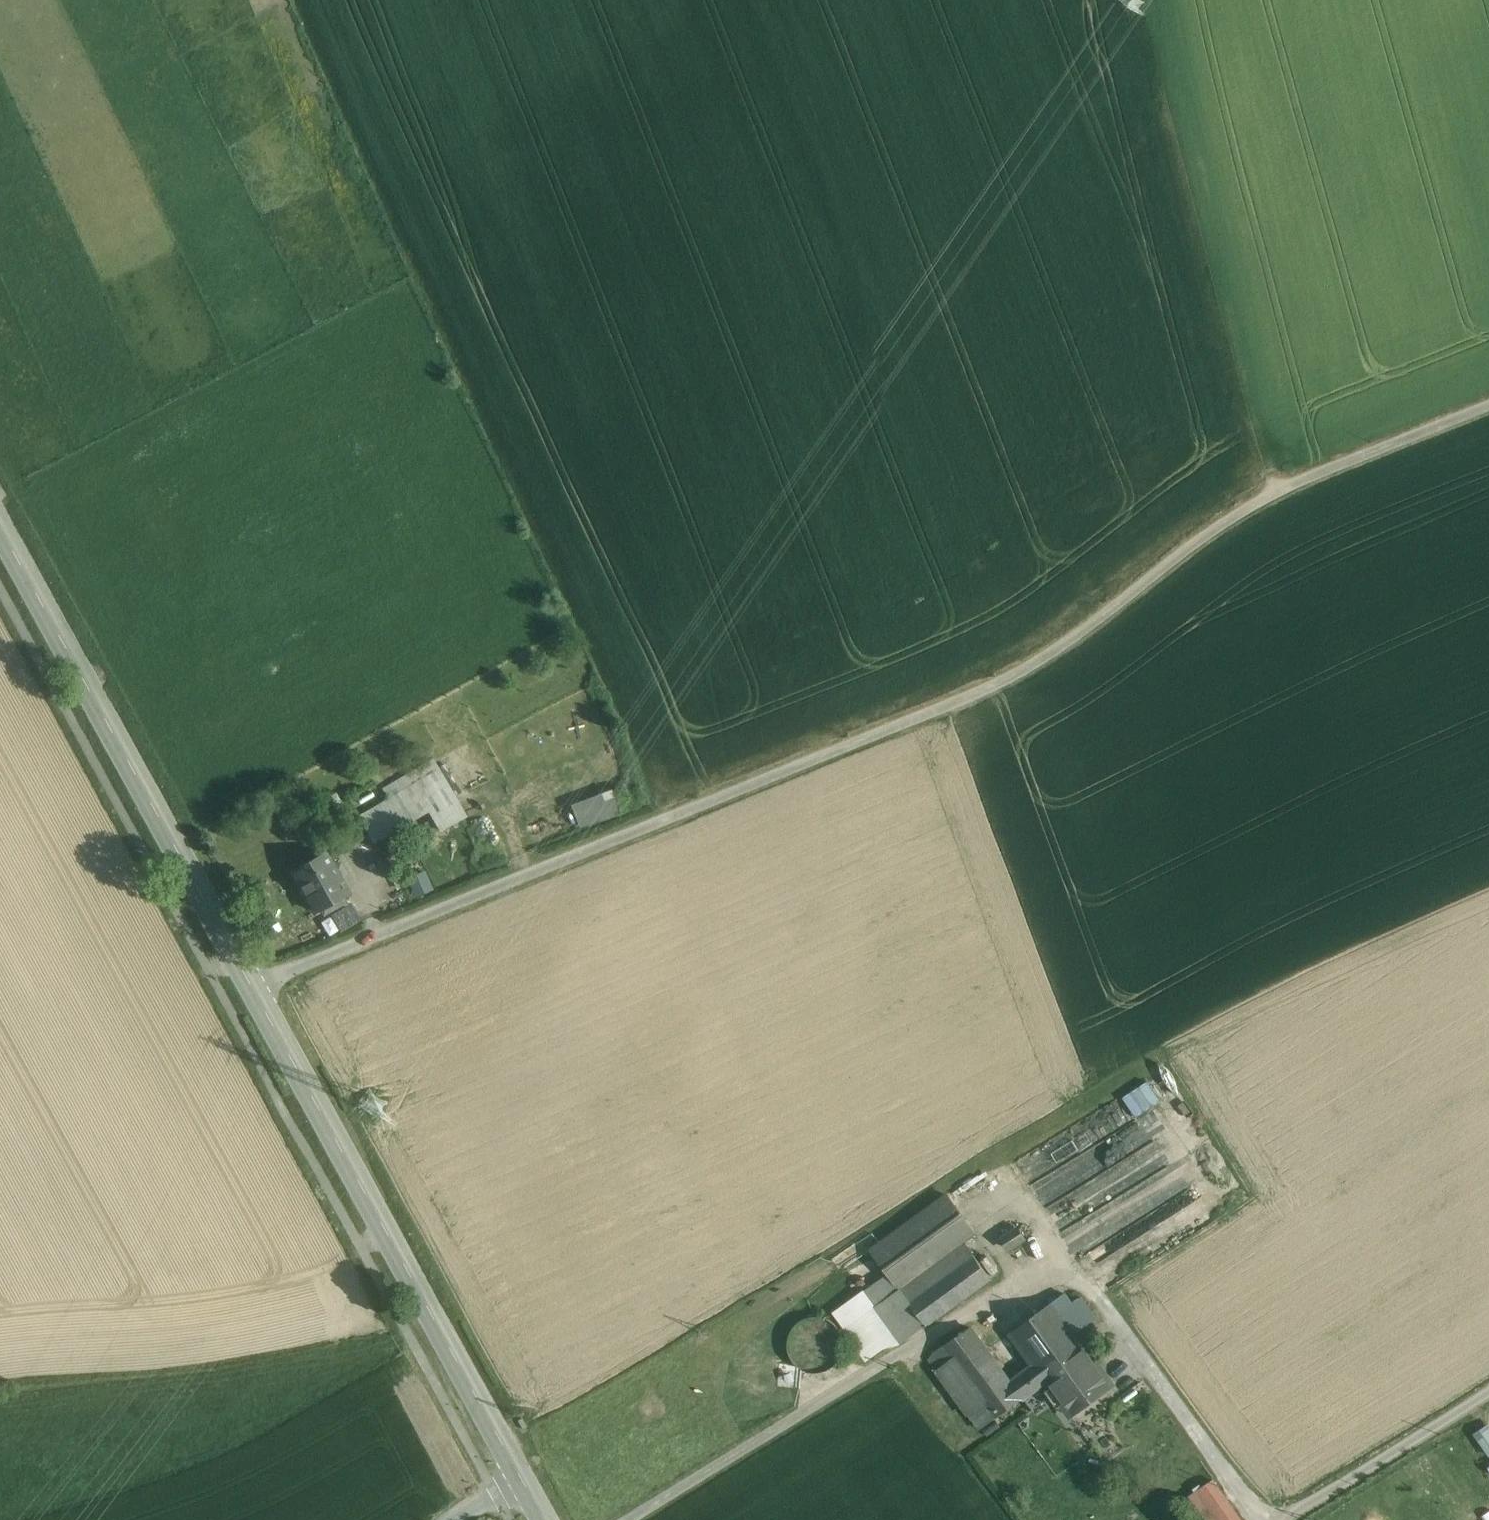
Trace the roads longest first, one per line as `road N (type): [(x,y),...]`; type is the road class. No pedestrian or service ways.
road 1 (track): [(253,987),(949,707),(1038,664),(1261,499),(1488,406)]
road 2 (tertiary): [(523,1480),(0,527)]
road 3 (unclassified): [(1284,1519),(1488,1391)]

